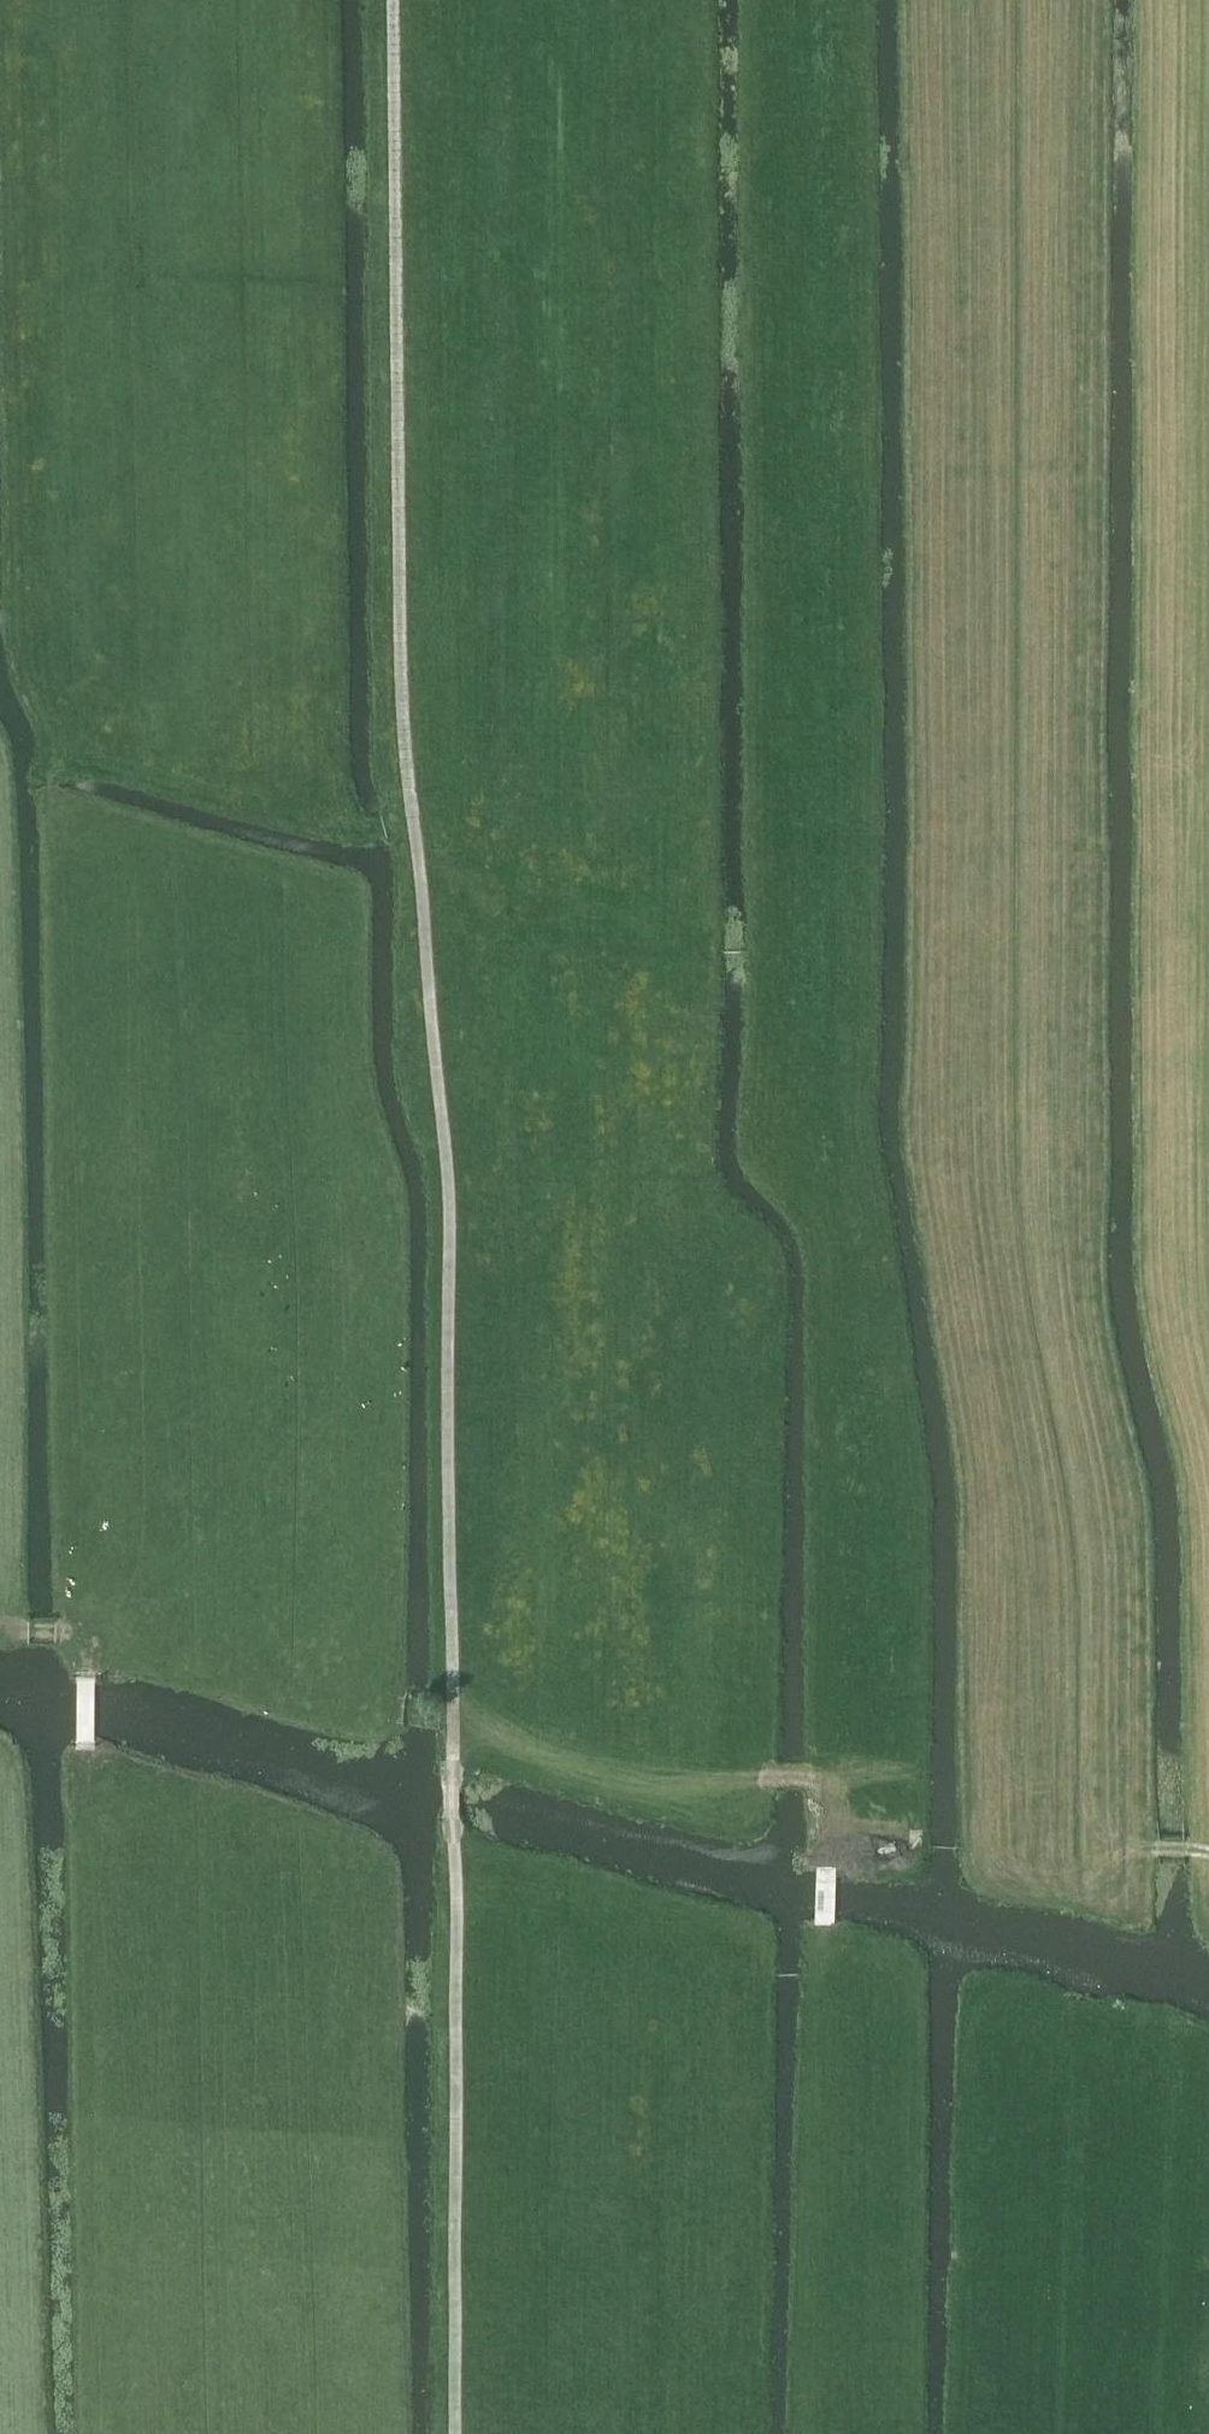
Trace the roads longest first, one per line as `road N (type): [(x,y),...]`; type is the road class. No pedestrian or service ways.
road 1 (track): [(462,2433),(448,1195),(406,771),(397,0)]
road 2 (track): [(1208,1856),(1138,1841),(1133,1719)]

